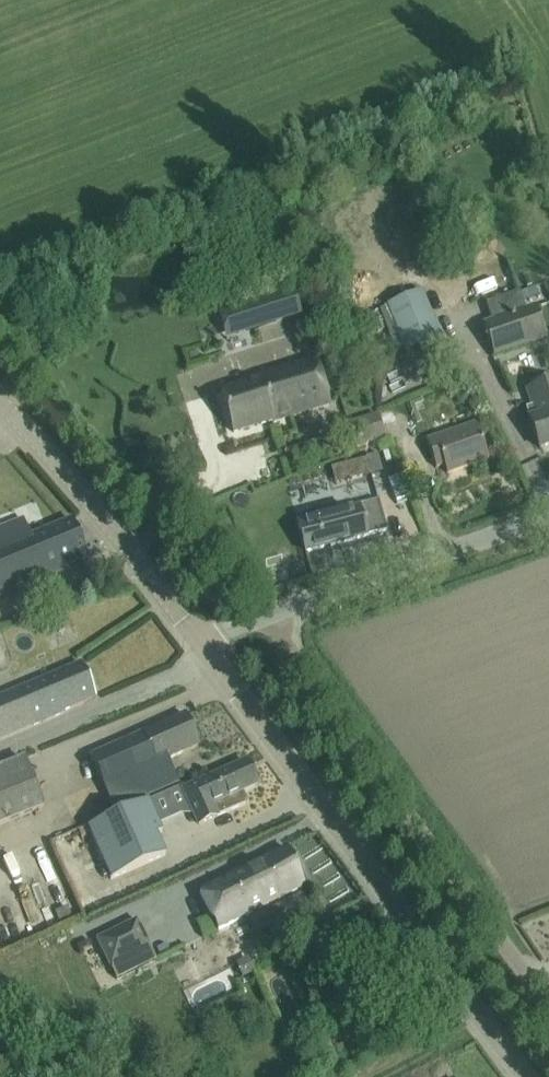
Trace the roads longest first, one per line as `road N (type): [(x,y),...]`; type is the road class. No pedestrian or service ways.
road 1 (tertiary): [(525,1076),(205,643)]
road 2 (residential): [(266,614),(548,1003)]
road 3 (tertiary): [(205,643),(0,401)]
road 4 (unclassified): [(266,614),(548,515)]

